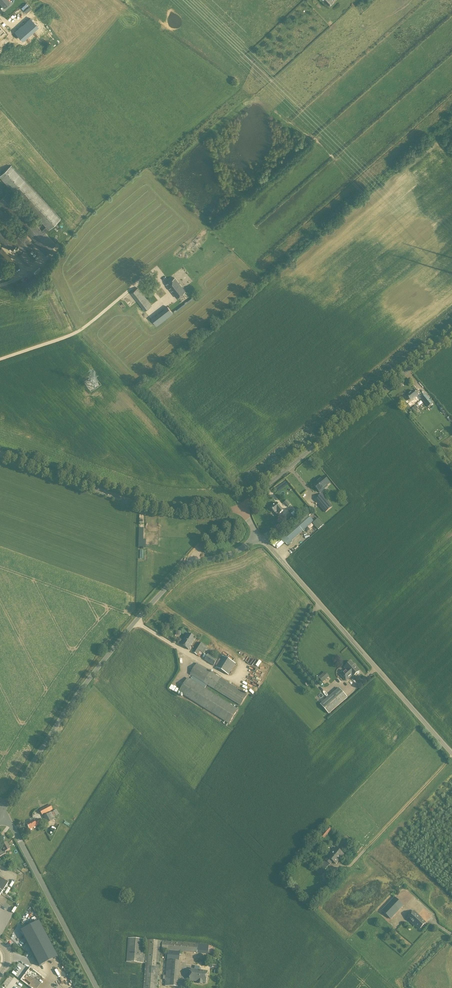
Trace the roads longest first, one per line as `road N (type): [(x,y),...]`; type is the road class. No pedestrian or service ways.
road 1 (unclassified): [(4,810),(76,695),(166,587),(188,567),(238,551),(259,534)]
road 2 (unclassified): [(451,754),(259,534)]
road 3 (unclassified): [(451,334),(241,508)]
road 4 (unclassified): [(241,508),(151,508),(0,454)]
road 5 (unclassified): [(97,987),(4,810)]

